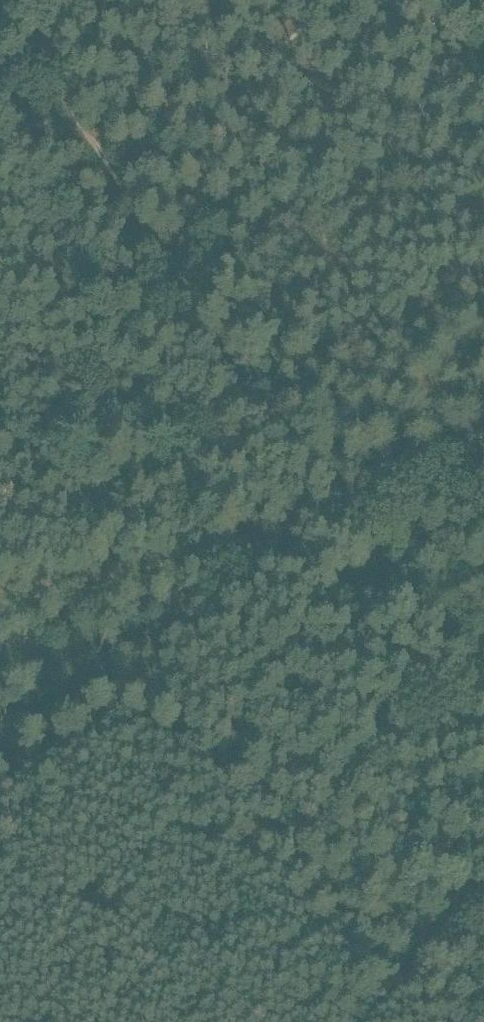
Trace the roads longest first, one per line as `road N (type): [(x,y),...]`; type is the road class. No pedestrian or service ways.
road 1 (track): [(0,595),(191,575),(483,439)]
road 2 (track): [(84,127),(316,499)]
road 3 (track): [(340,524),(483,682)]
road 4 (track): [(23,0),(84,127)]

